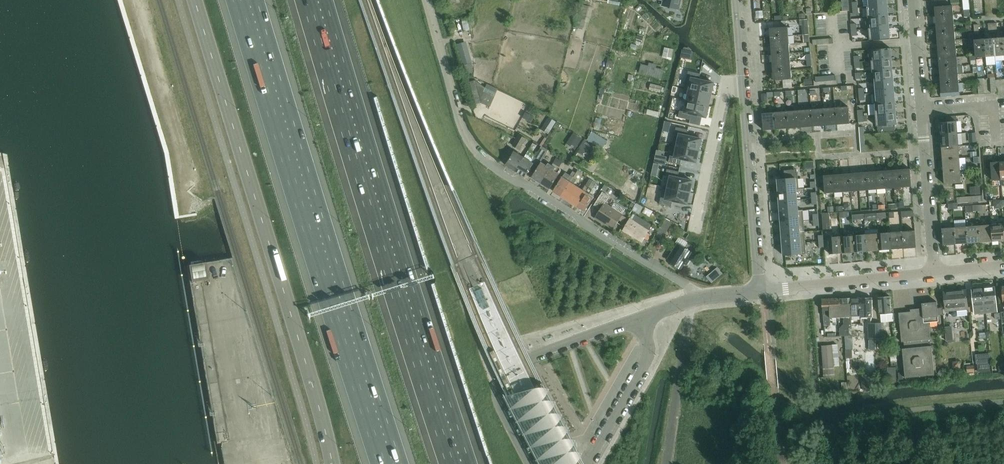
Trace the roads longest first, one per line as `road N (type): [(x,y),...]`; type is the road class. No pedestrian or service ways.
road 1 (motorway): [(459,463),(316,0)]
road 2 (unclassified): [(334,463),(195,0)]
road 3 (motorway): [(248,3),(394,463)]
road 4 (residential): [(694,299),(687,285),(486,160),(463,133),(426,0)]
road 5 (residential): [(934,273),(912,0)]
road 6 (unclassified): [(534,463),(498,397),(521,360),(640,317)]
road 7 (residential): [(761,292),(743,85)]
road 8 (residential): [(761,292),(934,273)]
road 9 (unclassified): [(667,463),(694,299)]
road 10 (unclassified): [(585,463),(650,353),(640,317)]
road 11 (residential): [(695,228),(726,87),(743,85)]

